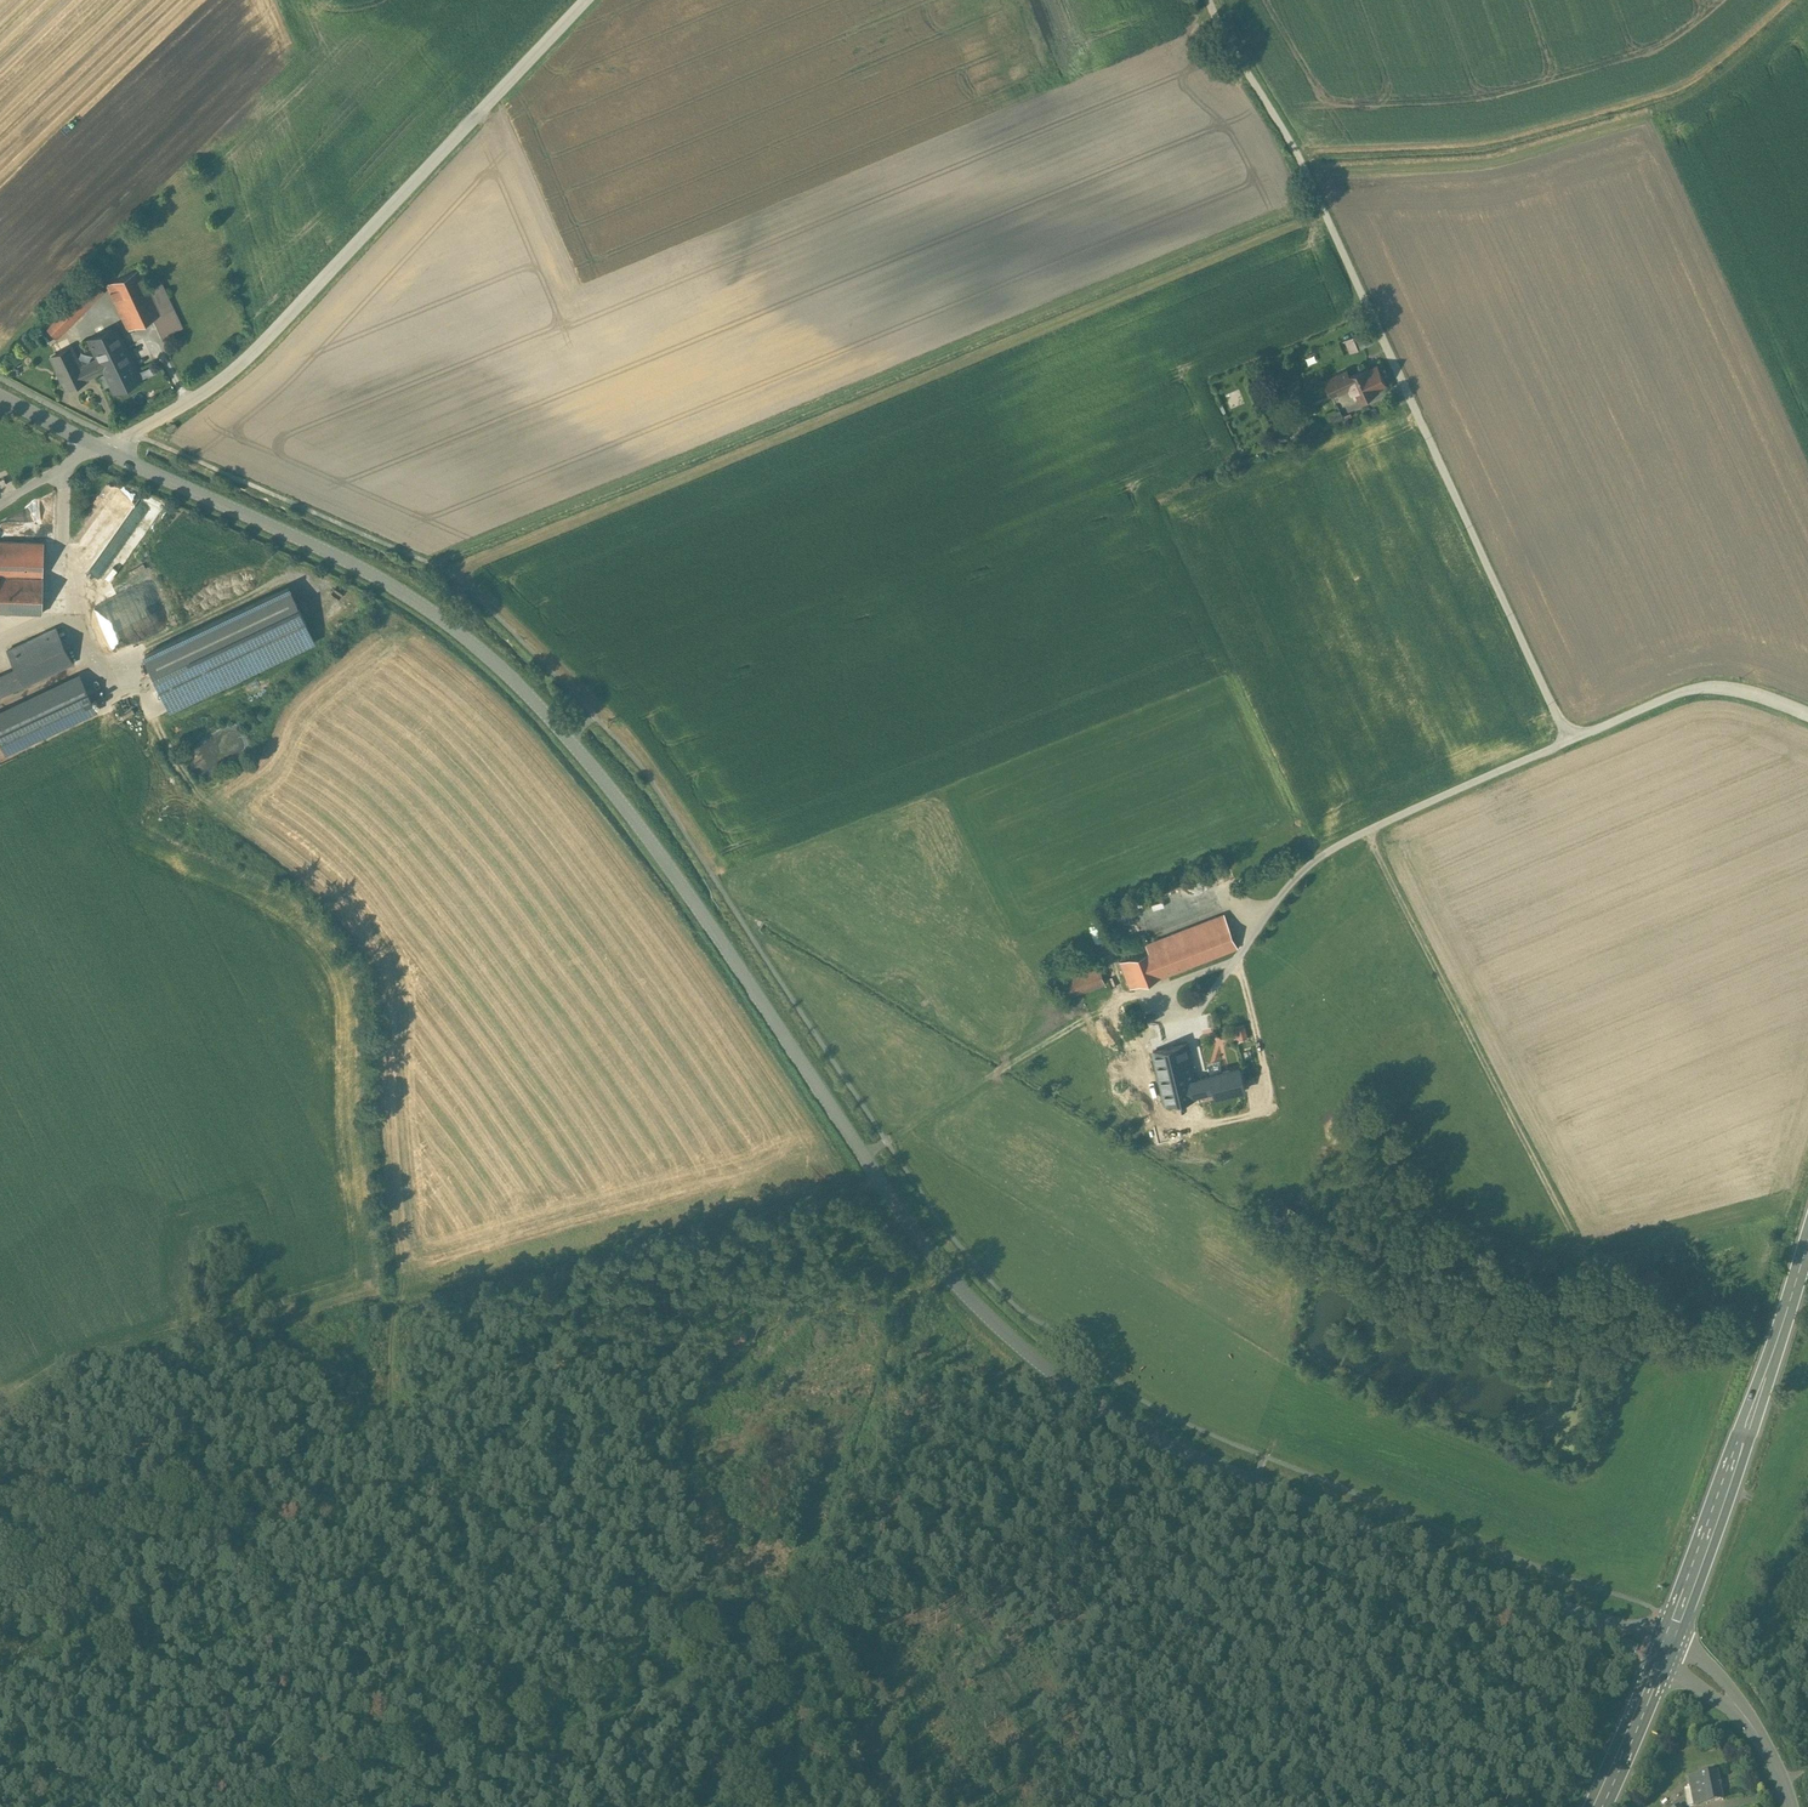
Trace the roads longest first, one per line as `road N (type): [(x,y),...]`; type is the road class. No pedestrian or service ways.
road 1 (tertiary): [(1664,1653),(1210,1466),(1042,1363),(941,1266),(650,842),(509,677),(439,617),(352,562),(100,446)]
road 2 (unclassified): [(1209,0),(1290,140),(1569,740),(1705,687),(1748,692),(1807,714)]
road 3 (track): [(383,1778),(655,1694),(679,1680),(689,1640),(710,1628),(1192,1484),(1210,1466)]
road 4 (track): [(941,1266),(873,1305),(792,1313),(391,1399),(389,1322),(400,1288)]
road 5 (unclassified): [(100,446),(187,401),(254,352),(584,0)]
road 6 (track): [(1368,830),(1579,1246)]
road 7 (secondary): [(1807,1242),(1664,1653)]
road 8 (track): [(391,1399),(383,1806)]
road 9 (track): [(863,1157),(1095,1013),(1137,995)]
road 10 (tertiary): [(1664,1653),(1738,1708),(1791,1806)]
road 11 (secondary): [(1664,1653),(1598,1806)]

